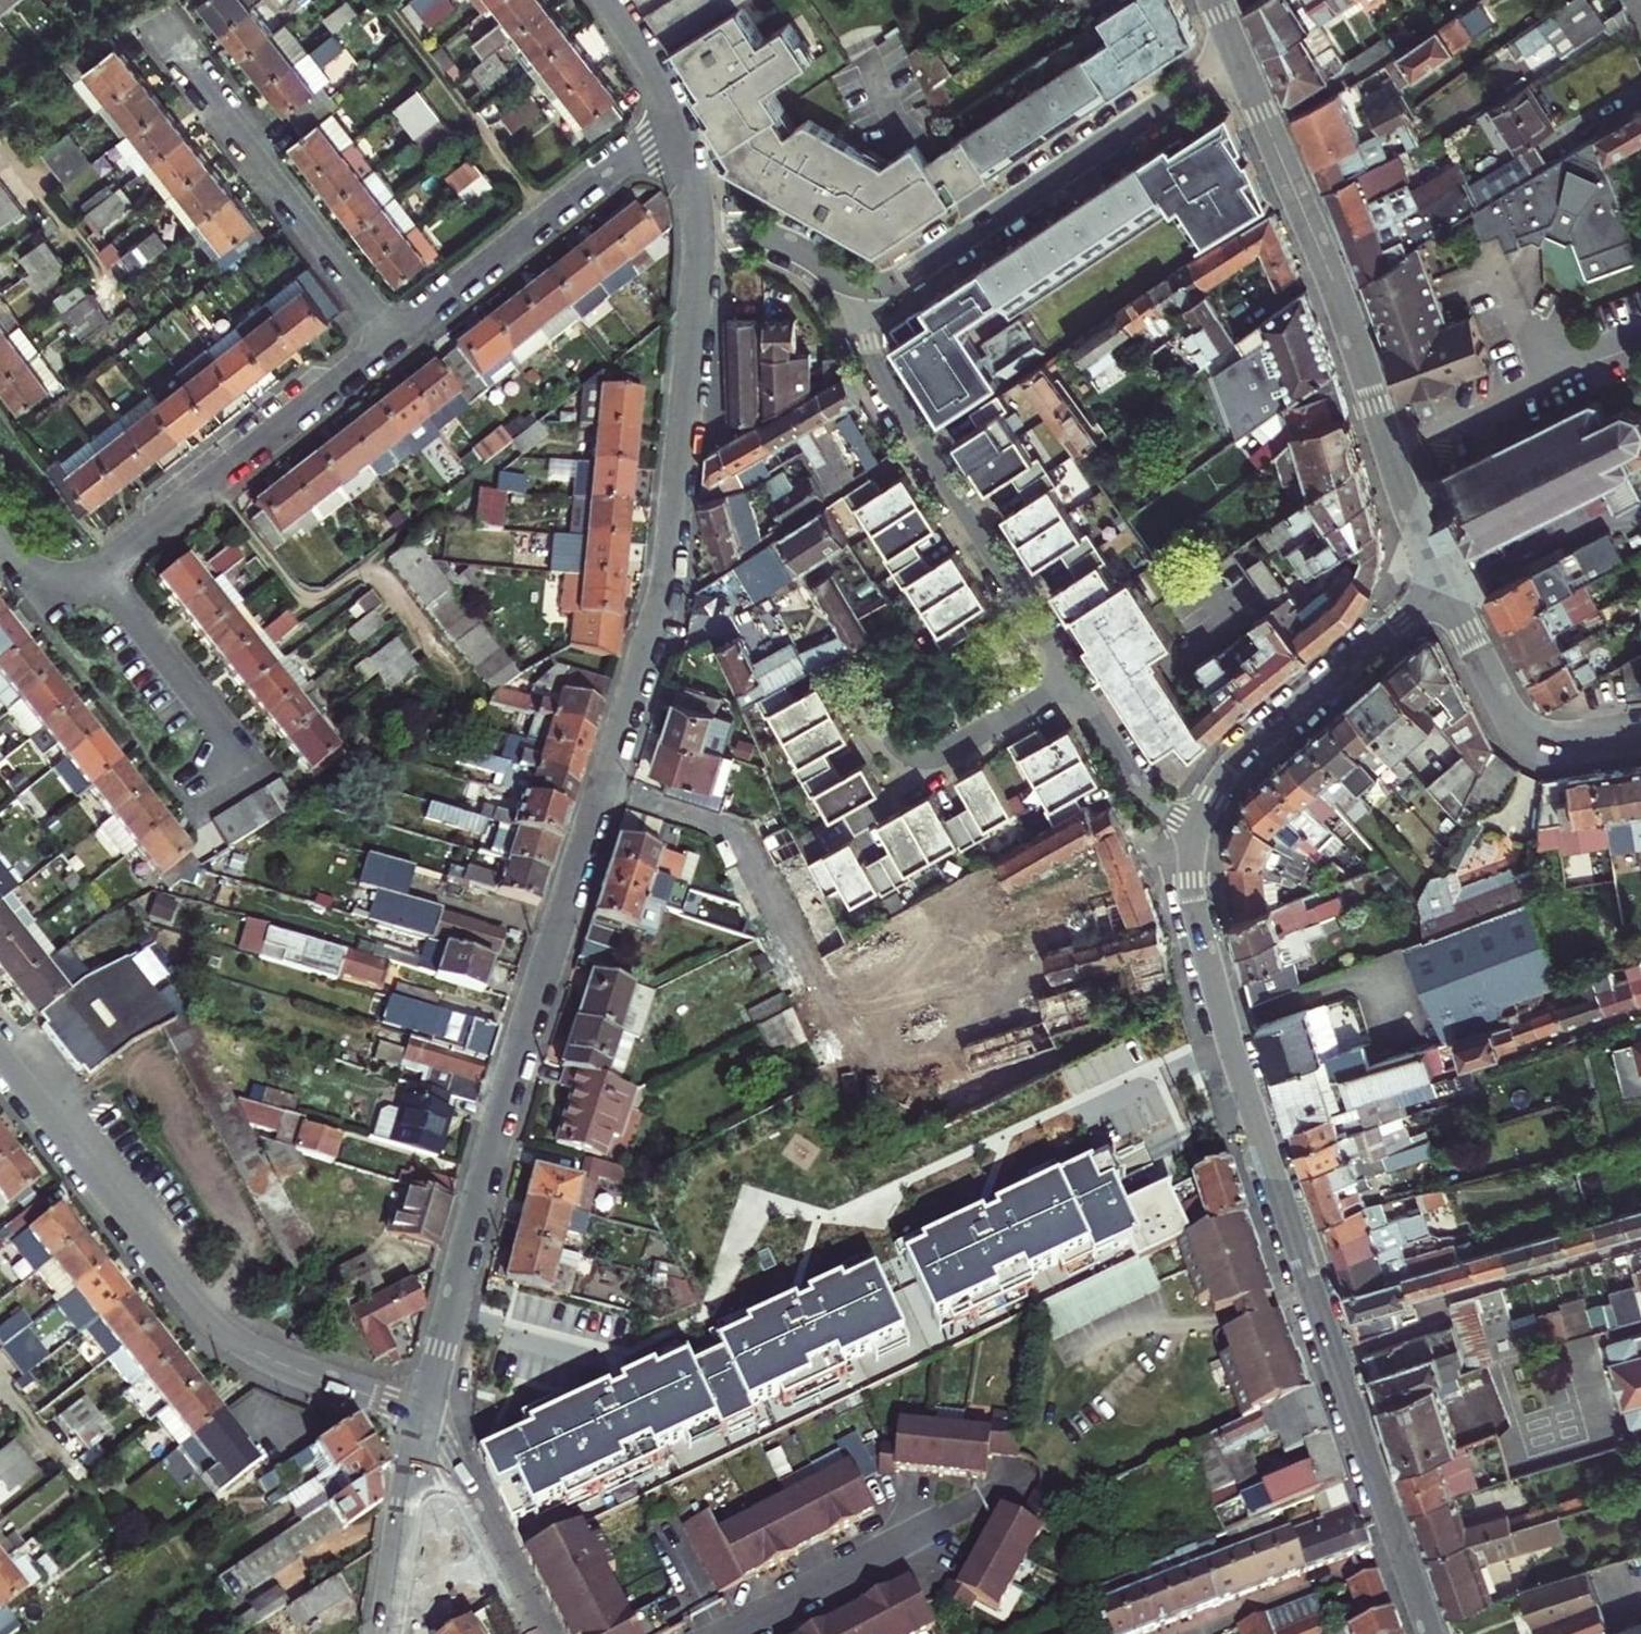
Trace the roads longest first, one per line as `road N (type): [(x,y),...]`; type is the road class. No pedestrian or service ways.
road 1 (residential): [(422,1412),(522,1041),(665,594),(699,236)]
road 2 (residential): [(422,1412),(299,1370),(225,1331),(0,1054)]
road 3 (tertiary): [(1237,57),(1326,268),(1441,585)]
road 4 (residential): [(855,286),(886,382),(1072,677)]
road 5 (residential): [(1237,57),(907,277),(855,286)]
road 6 (residential): [(1261,1136),(1640,1019)]
road 7 (residential): [(154,24),(393,339)]
road 8 (residential): [(100,571),(393,339)]
road 9 (residential): [(393,339),(674,118)]
road 10 (tertiary): [(1441,585),(1230,768),(1197,832)]
road 11 (residential): [(1335,1360),(1433,1328),(1426,1306),(1640,1244)]
road 12 (tertiary): [(1197,832),(1197,919),(1261,1136)]
road 13 (residential): [(1072,677),(950,749),(912,759),(892,753),(841,672)]
road 14 (residential): [(1441,585),(1524,733),(1555,744),(1640,733)]
road 15 (residential): [(100,571),(241,753),(210,776)]
road 16 (residential): [(734,1633),(975,1516)]
road 17 (residential): [(541,1633),(422,1412)]
road 18 (tertiary): [(1261,1136),(1335,1360)]
road 19 (residential): [(1190,1633),(1402,1552)]
road 20 (residential): [(422,1412),(379,1633)]
road 21 (tertiary): [(1335,1360),(1402,1552)]
road 22 (residential): [(1072,677),(1149,799),(1197,832)]
road 23 (residential): [(855,286),(766,237),(699,236)]
road 24 (residential): [(0,534),(57,604),(100,571)]
road 25 (residential): [(674,118),(605,0)]
road 26 (residential): [(699,236),(674,118)]

